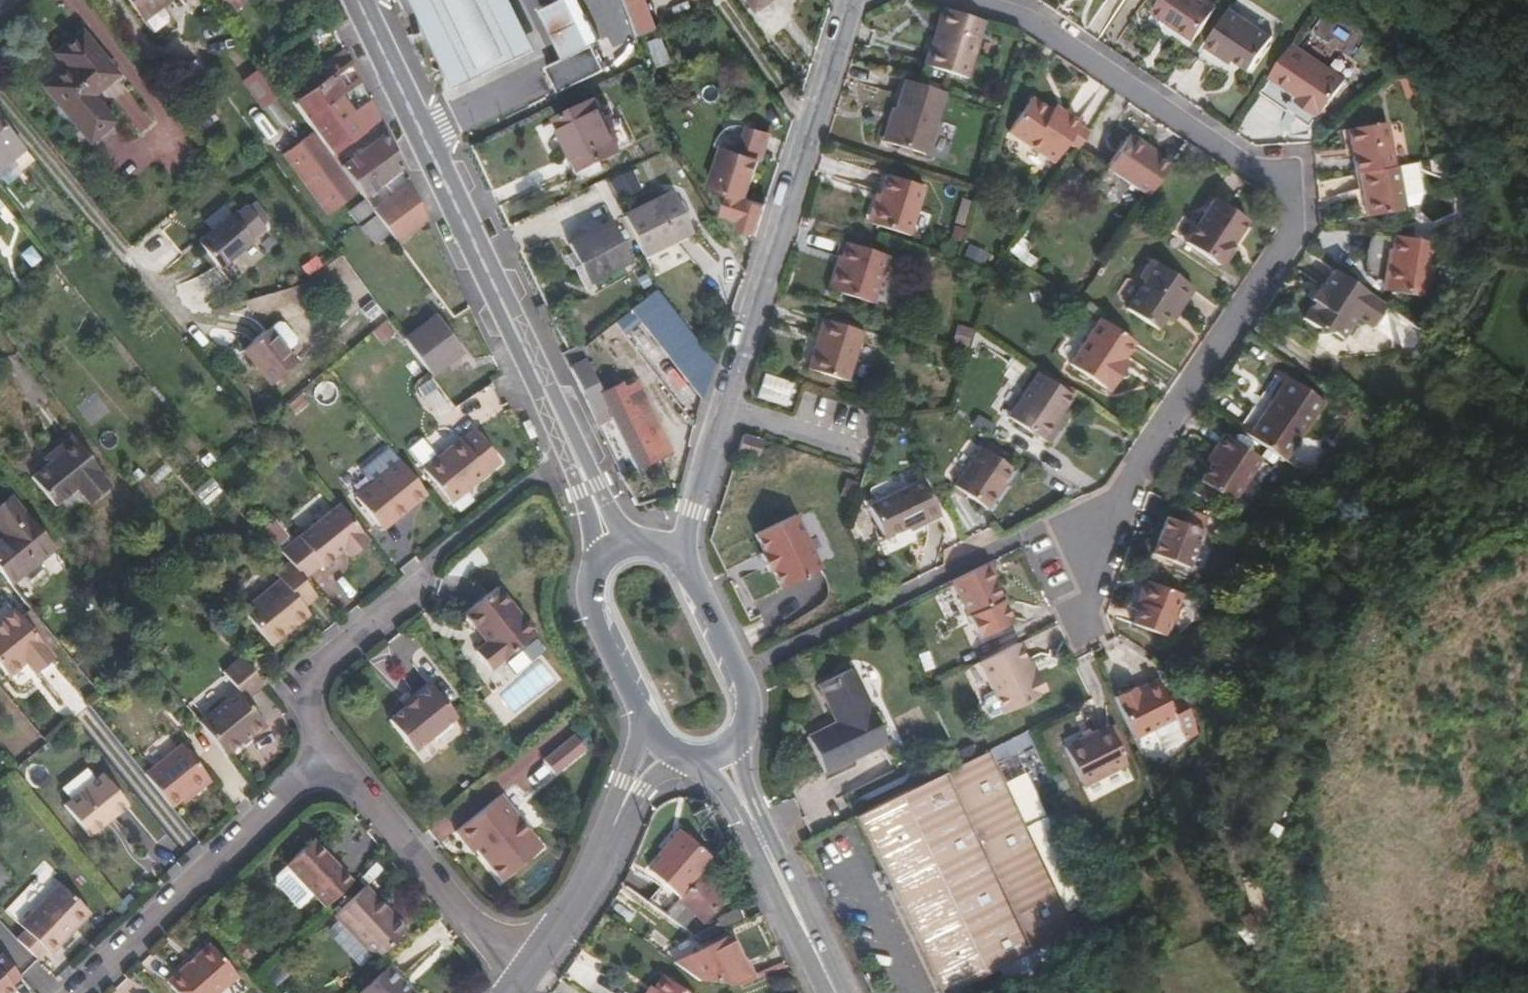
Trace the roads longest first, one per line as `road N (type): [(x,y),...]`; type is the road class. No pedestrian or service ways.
road 1 (residential): [(957,0),(1030,24),(1267,183),(1281,234),(1081,566)]
road 2 (residential): [(681,558),(852,0)]
road 3 (primary): [(570,443),(355,0)]
road 4 (residential): [(325,760),(79,992)]
road 5 (residential): [(522,978),(325,760)]
road 6 (residential): [(325,760),(295,683),(416,580)]
road 7 (primary): [(733,747),(745,716),(743,672),(681,558)]
road 8 (primary): [(836,992),(749,819)]
road 9 (residential): [(522,978),(590,883),(616,829)]
road 10 (primary): [(601,564),(592,615),(641,716)]
road 11 (primary): [(570,443),(601,564)]
road 12 (primary): [(640,545),(570,443)]

